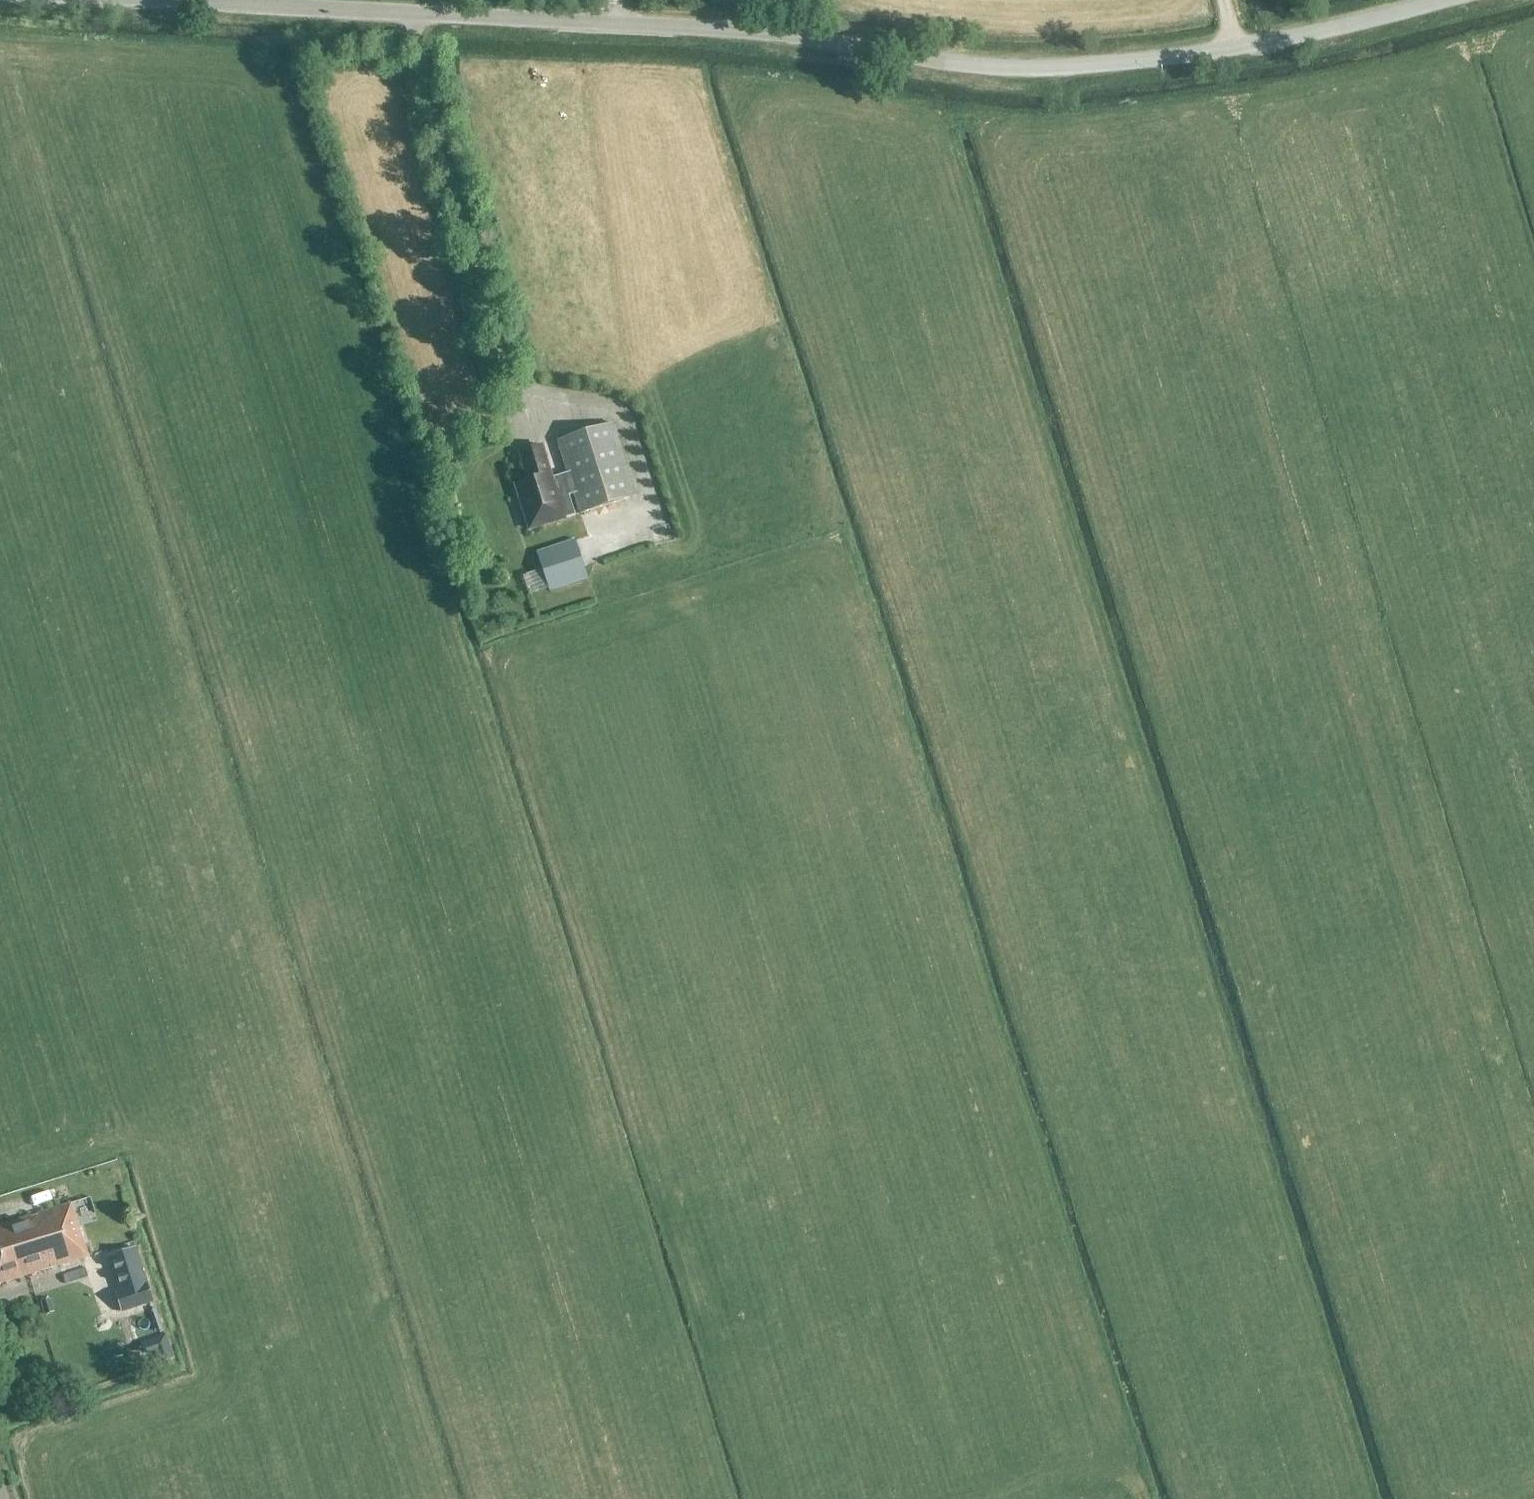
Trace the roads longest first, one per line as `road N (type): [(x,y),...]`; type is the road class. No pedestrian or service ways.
road 1 (tertiary): [(152,0),(714,30),(992,69),(1149,63),(1369,25),(1462,0)]

